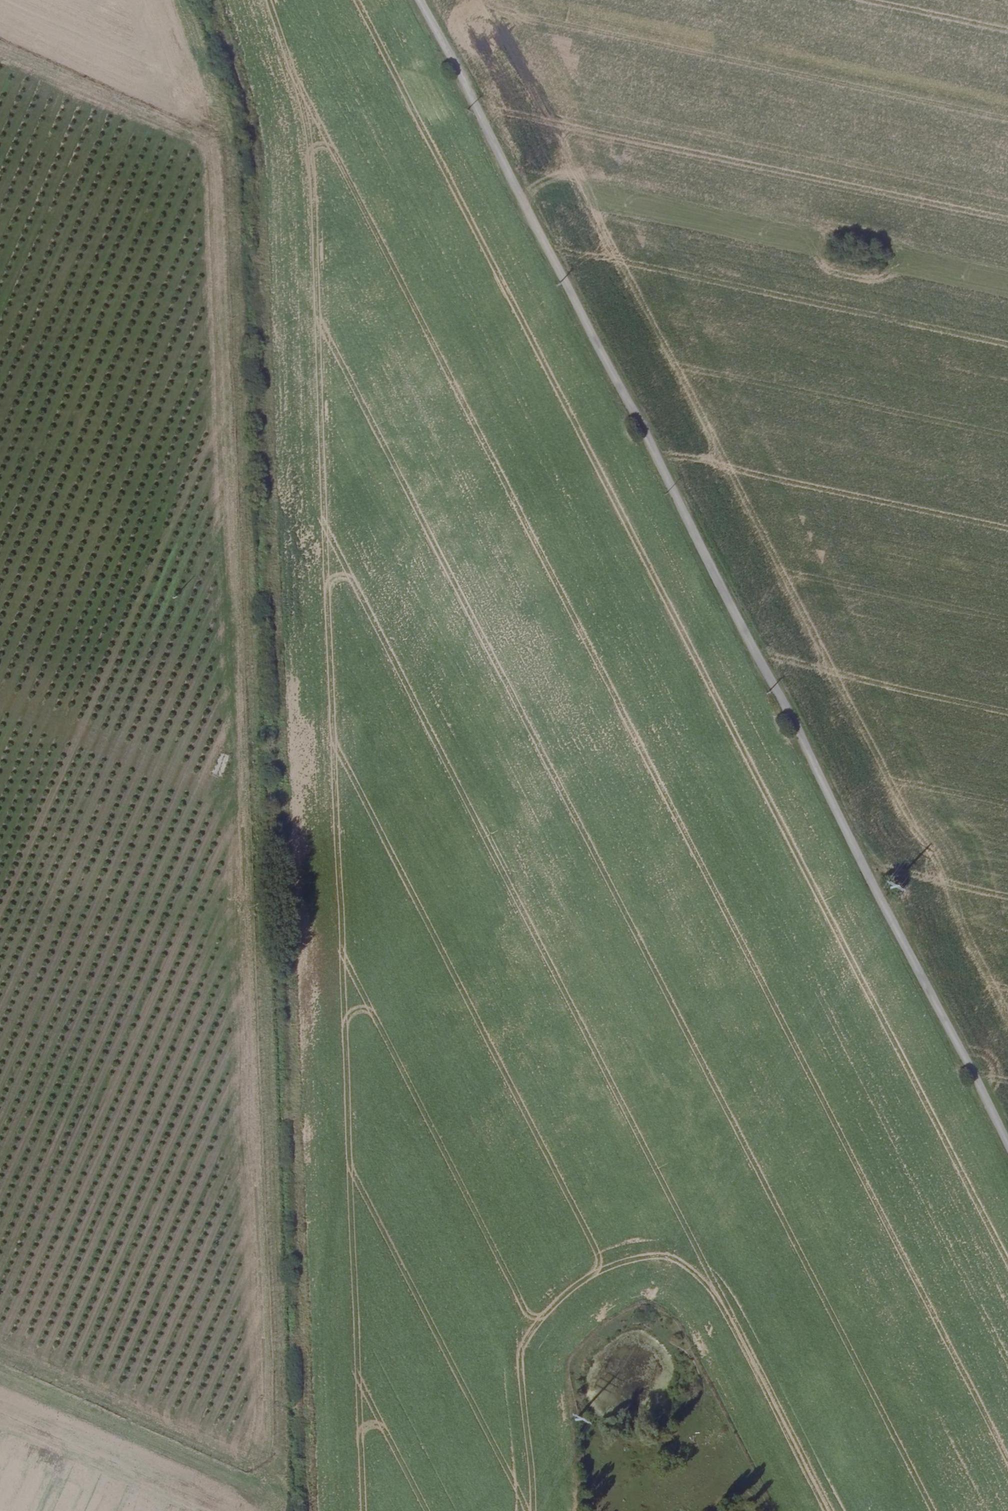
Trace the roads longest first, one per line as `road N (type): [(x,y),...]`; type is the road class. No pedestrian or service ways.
road 1 (track): [(1007,1143),(421,0)]
road 2 (track): [(0,1377),(272,1490)]

